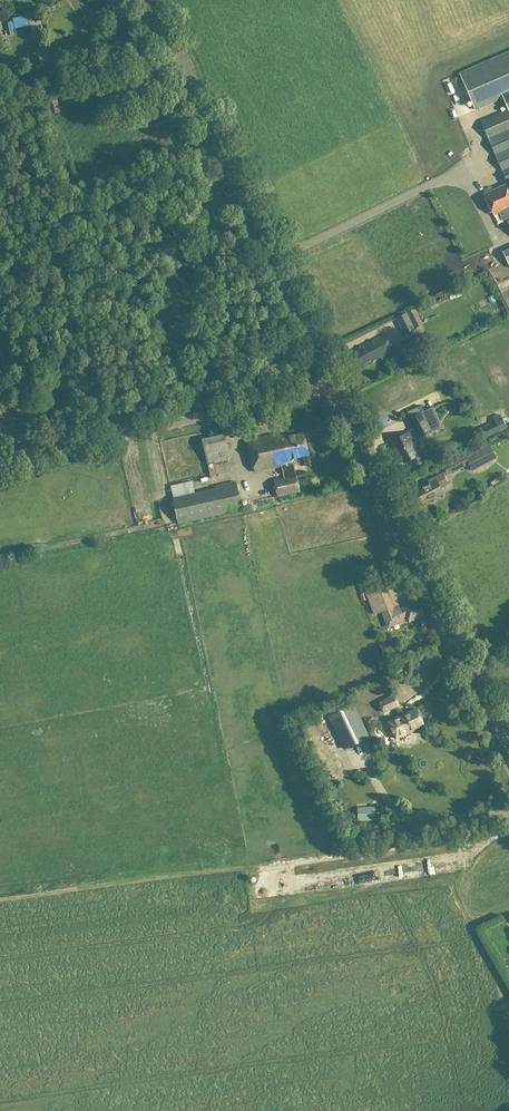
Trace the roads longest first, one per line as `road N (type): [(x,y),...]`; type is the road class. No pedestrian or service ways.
road 1 (tertiary): [(336,386),(150,0)]
road 2 (tertiary): [(508,748),(336,386)]
road 3 (unclassified): [(0,461),(336,386)]

